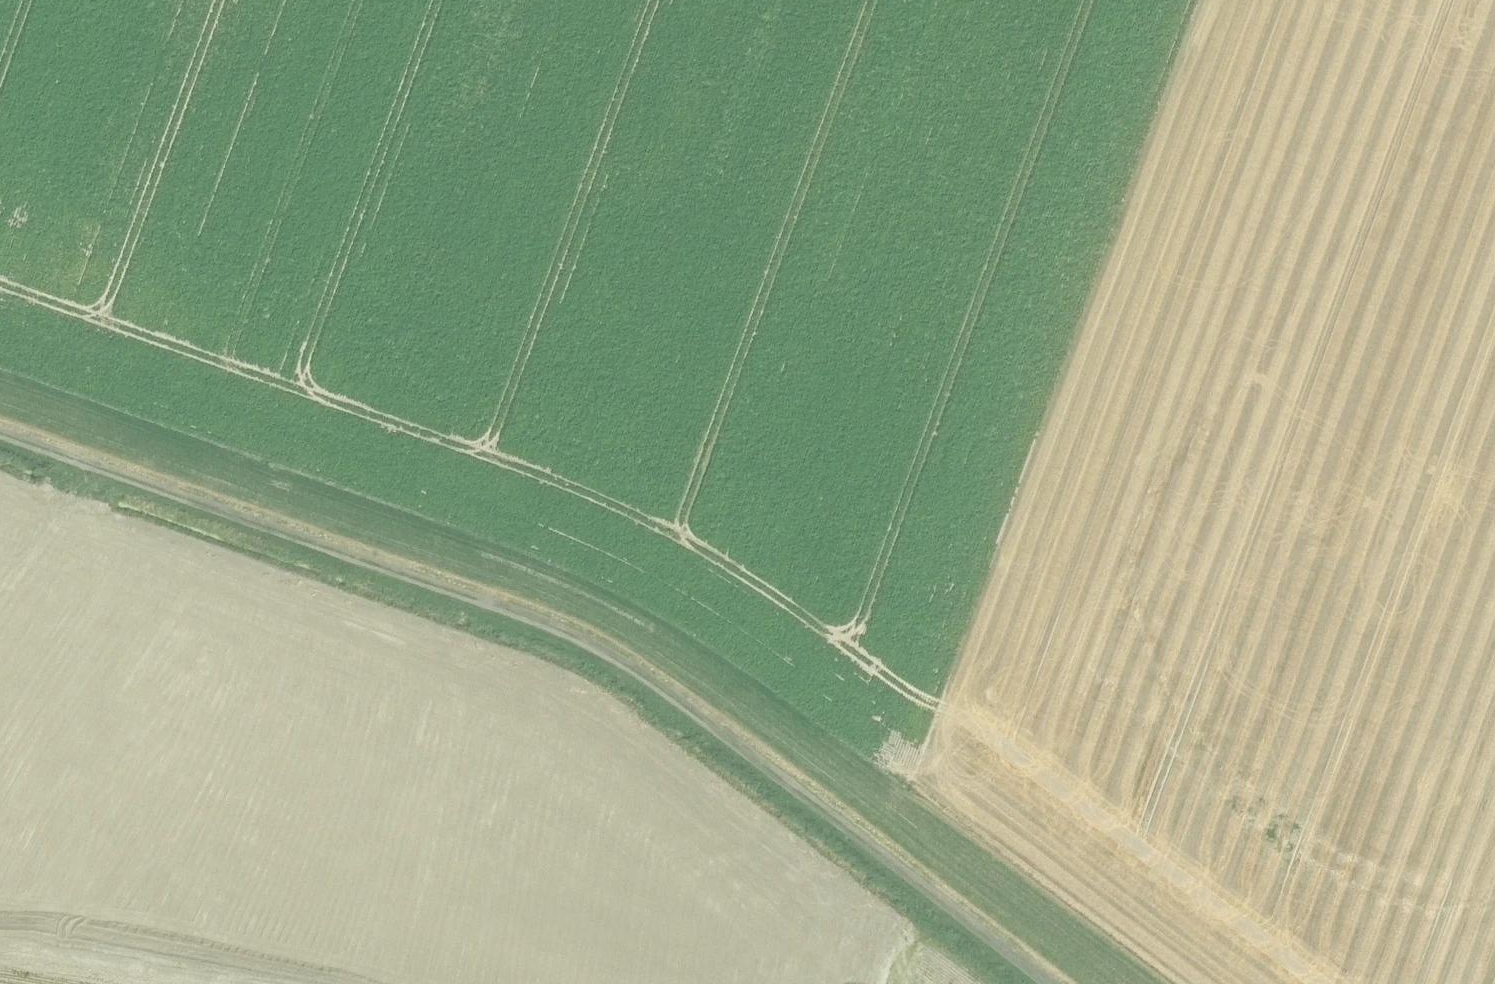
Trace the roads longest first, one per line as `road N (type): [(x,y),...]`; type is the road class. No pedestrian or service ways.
road 1 (track): [(1051,983),(593,636),(0,433)]

